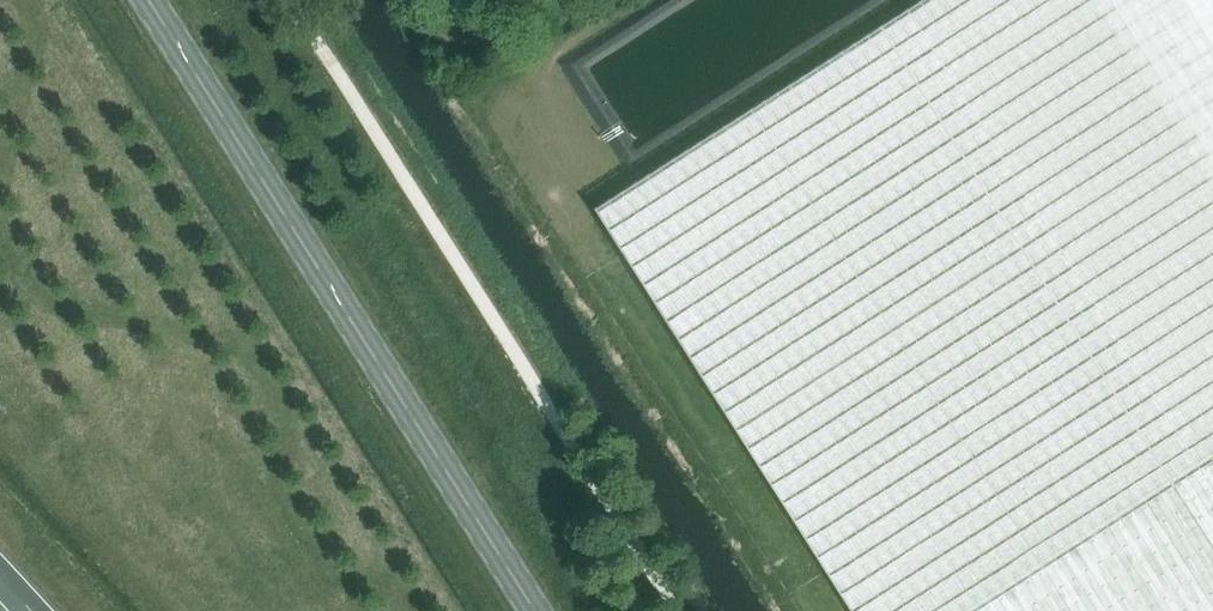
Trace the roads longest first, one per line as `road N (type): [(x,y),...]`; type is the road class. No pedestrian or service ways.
road 1 (secondary): [(534,610),(149,0)]

